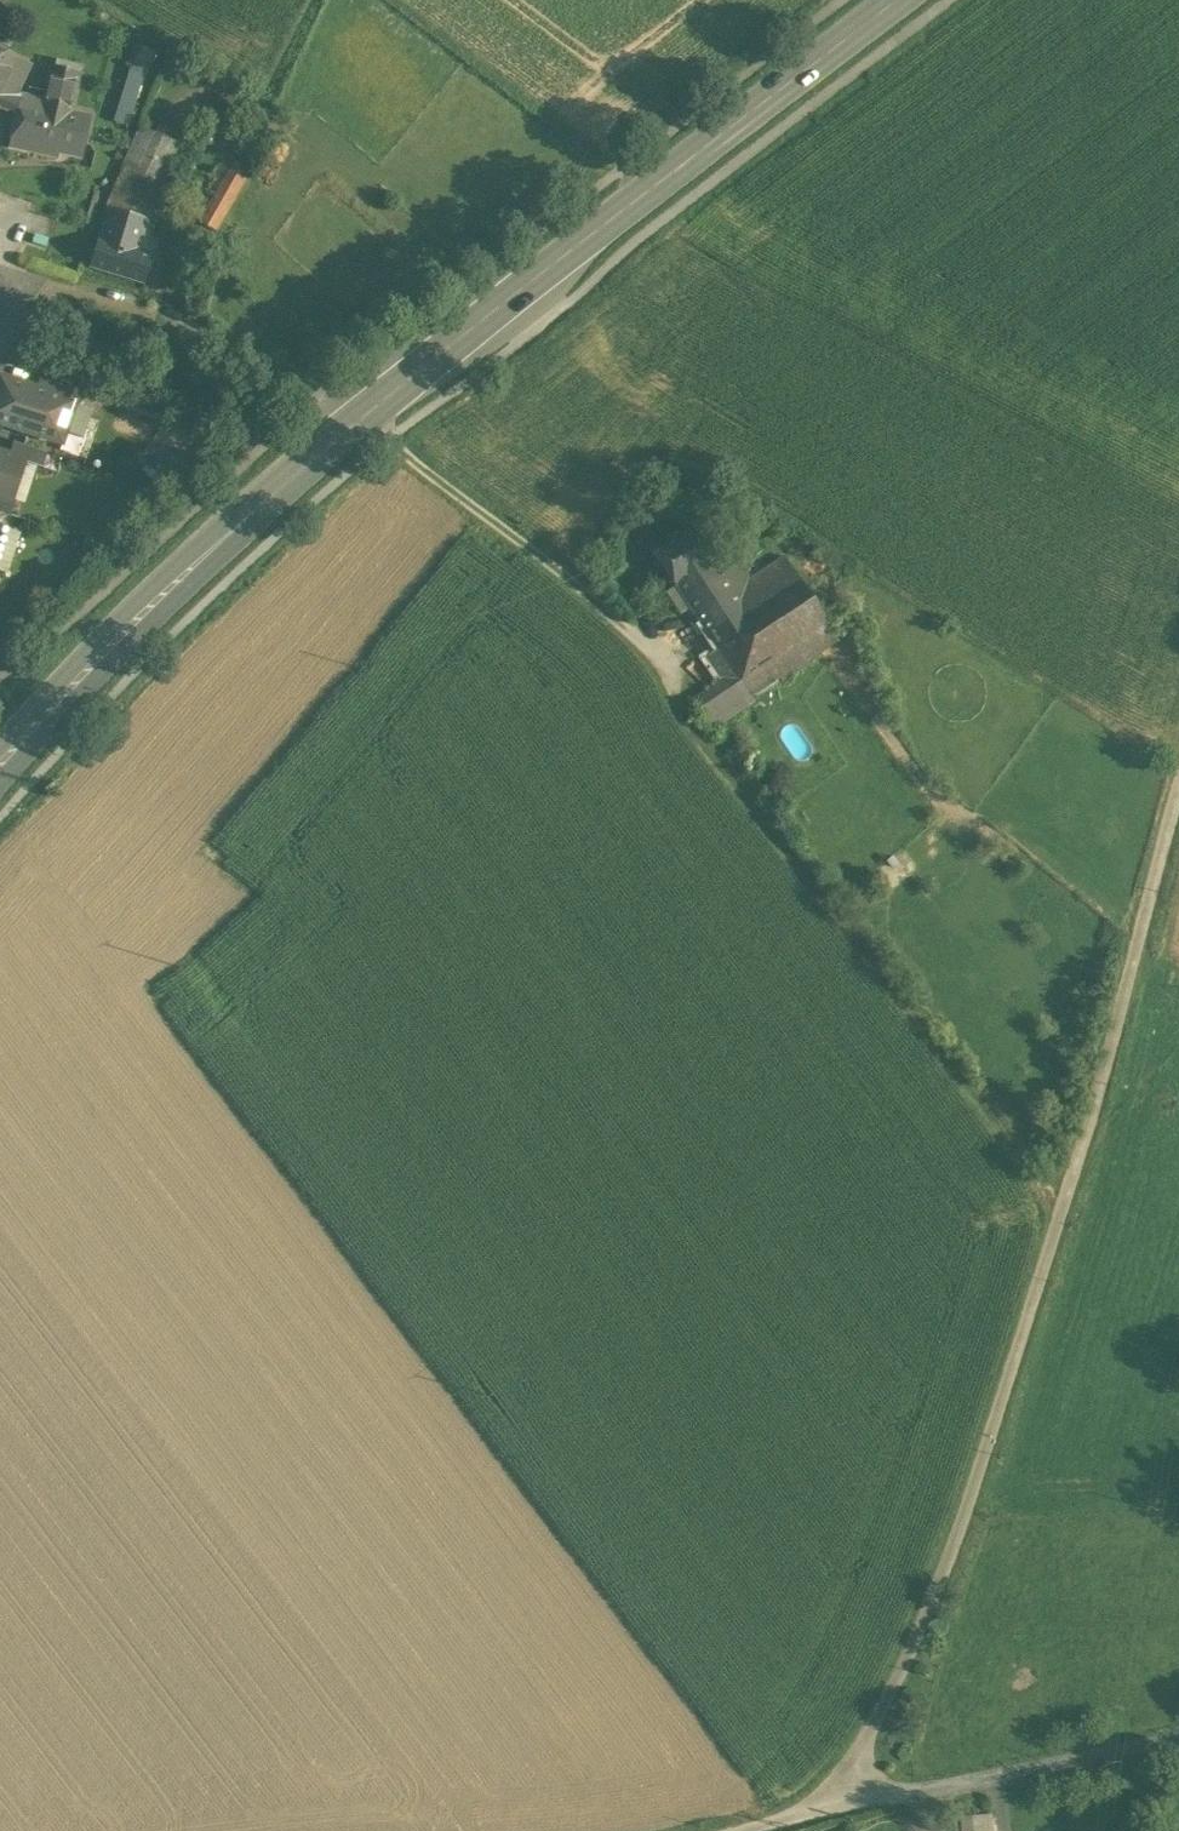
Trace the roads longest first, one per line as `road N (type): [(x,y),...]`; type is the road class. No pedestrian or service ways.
road 1 (unclassified): [(745,1830),(810,1808),(838,1784),(947,1577),(1178,828)]
road 2 (primary): [(202,559),(449,346),(899,0)]
road 3 (track): [(1178,1739),(897,1794),(838,1784)]
road 4 (primary): [(0,791),(202,559)]
road 5 (primary): [(202,559),(70,669),(0,748)]

